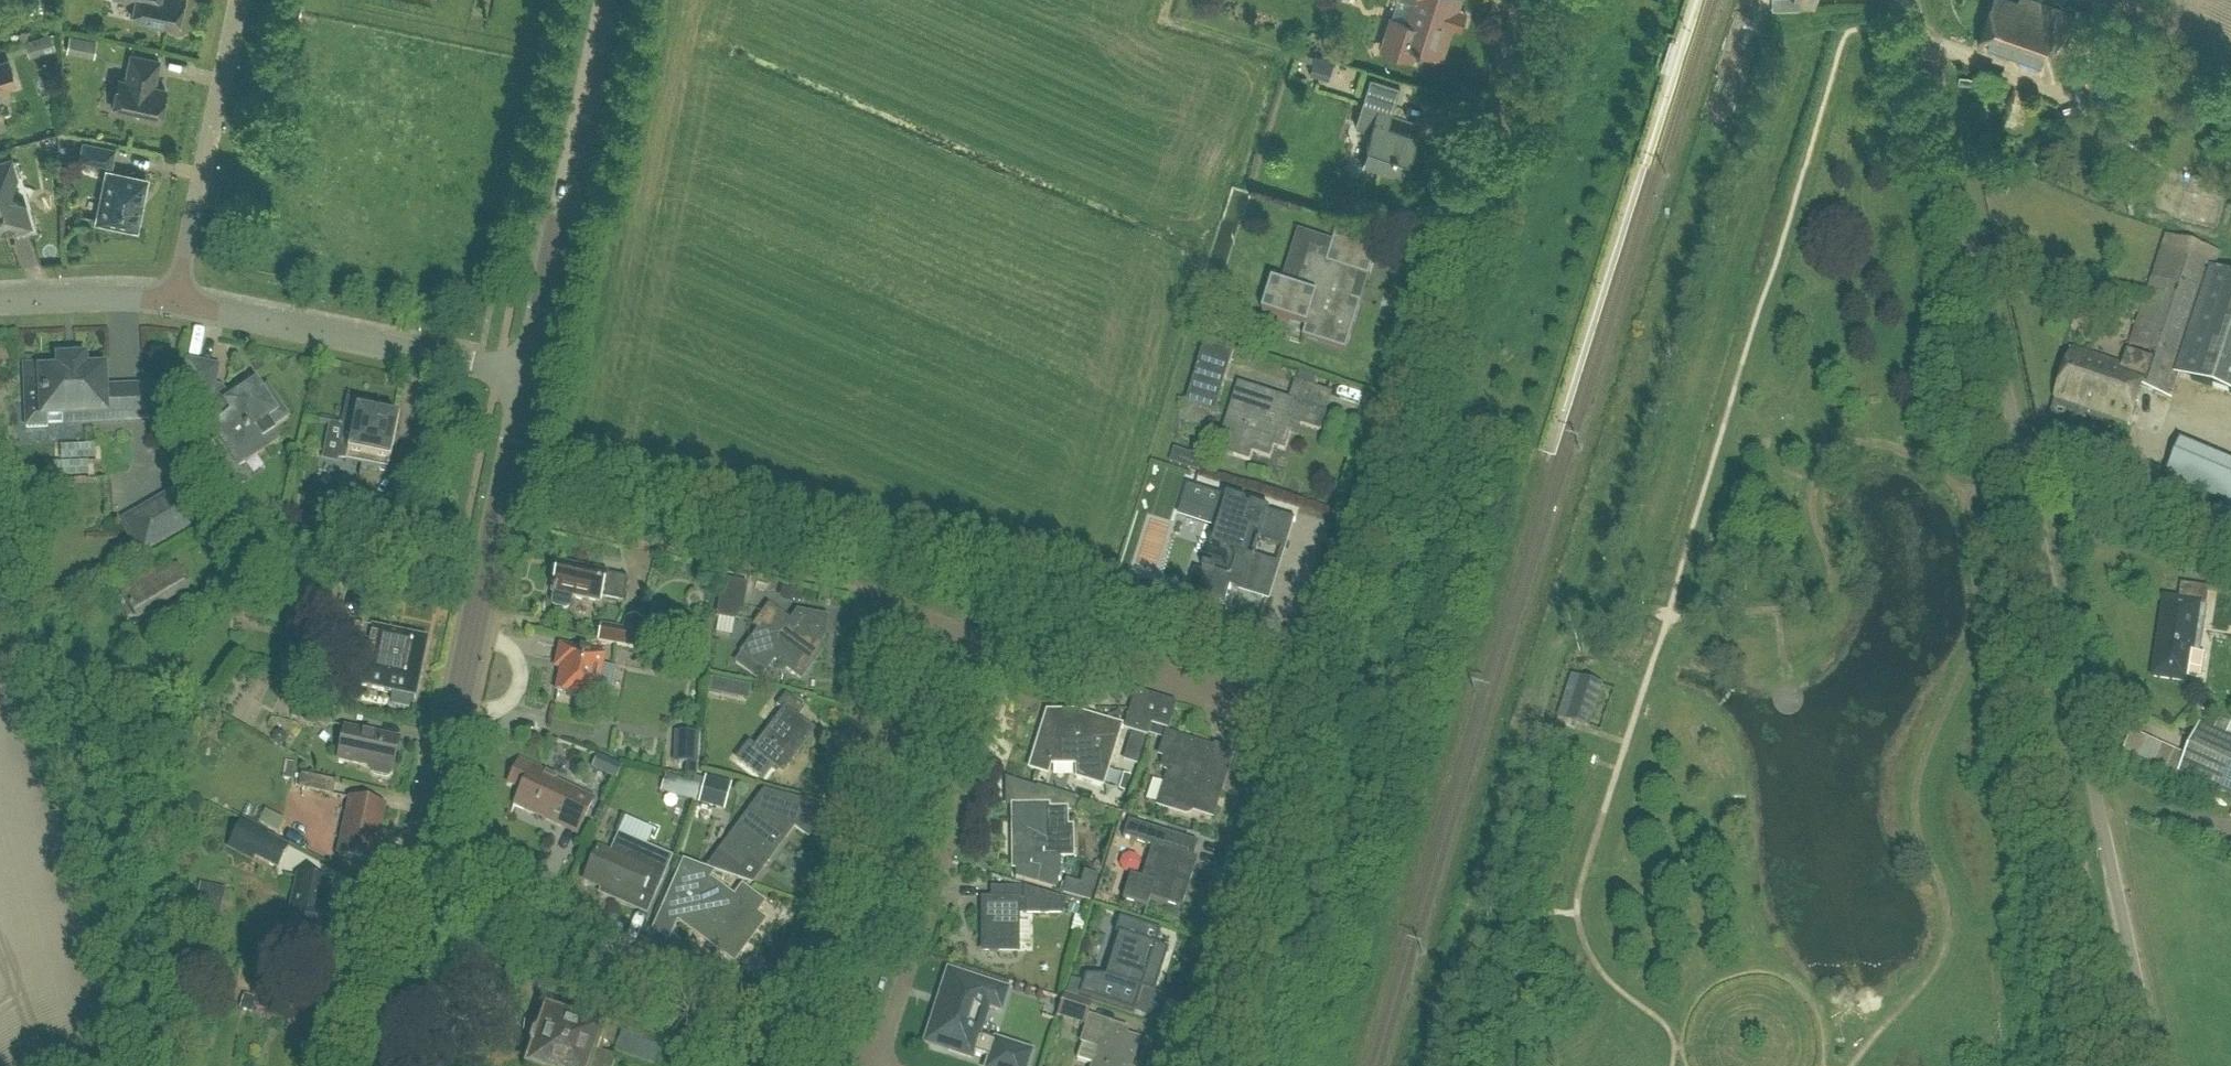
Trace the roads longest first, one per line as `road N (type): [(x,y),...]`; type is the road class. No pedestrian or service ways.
road 1 (unclassified): [(1300,710),(1527,0)]
road 2 (unclassified): [(2154,1065),(2022,469)]
road 3 (secondary): [(422,864),(524,375)]
road 4 (unclassified): [(2022,469),(1910,0)]
road 5 (residential): [(780,1025),(856,787),(873,605)]
road 6 (residential): [(877,1065),(1008,666)]
road 7 (unclassified): [(780,1025),(422,864)]
road 8 (secondary): [(524,375),(608,0)]
road 9 (unclassified): [(1185,1065),(1300,710)]
road 10 (residential): [(524,375),(177,304)]
road 11 (residential): [(177,304),(240,0)]
road 12 (residential): [(1300,710),(1131,659),(1008,666)]
road 13 (unclassified): [(2230,537),(2058,463),(2022,469)]
road 14 (secondary): [(381,1065),(422,864)]
road 15 (residential): [(177,304),(145,297),(0,302)]
road 16 (residential): [(1008,666),(873,605)]

